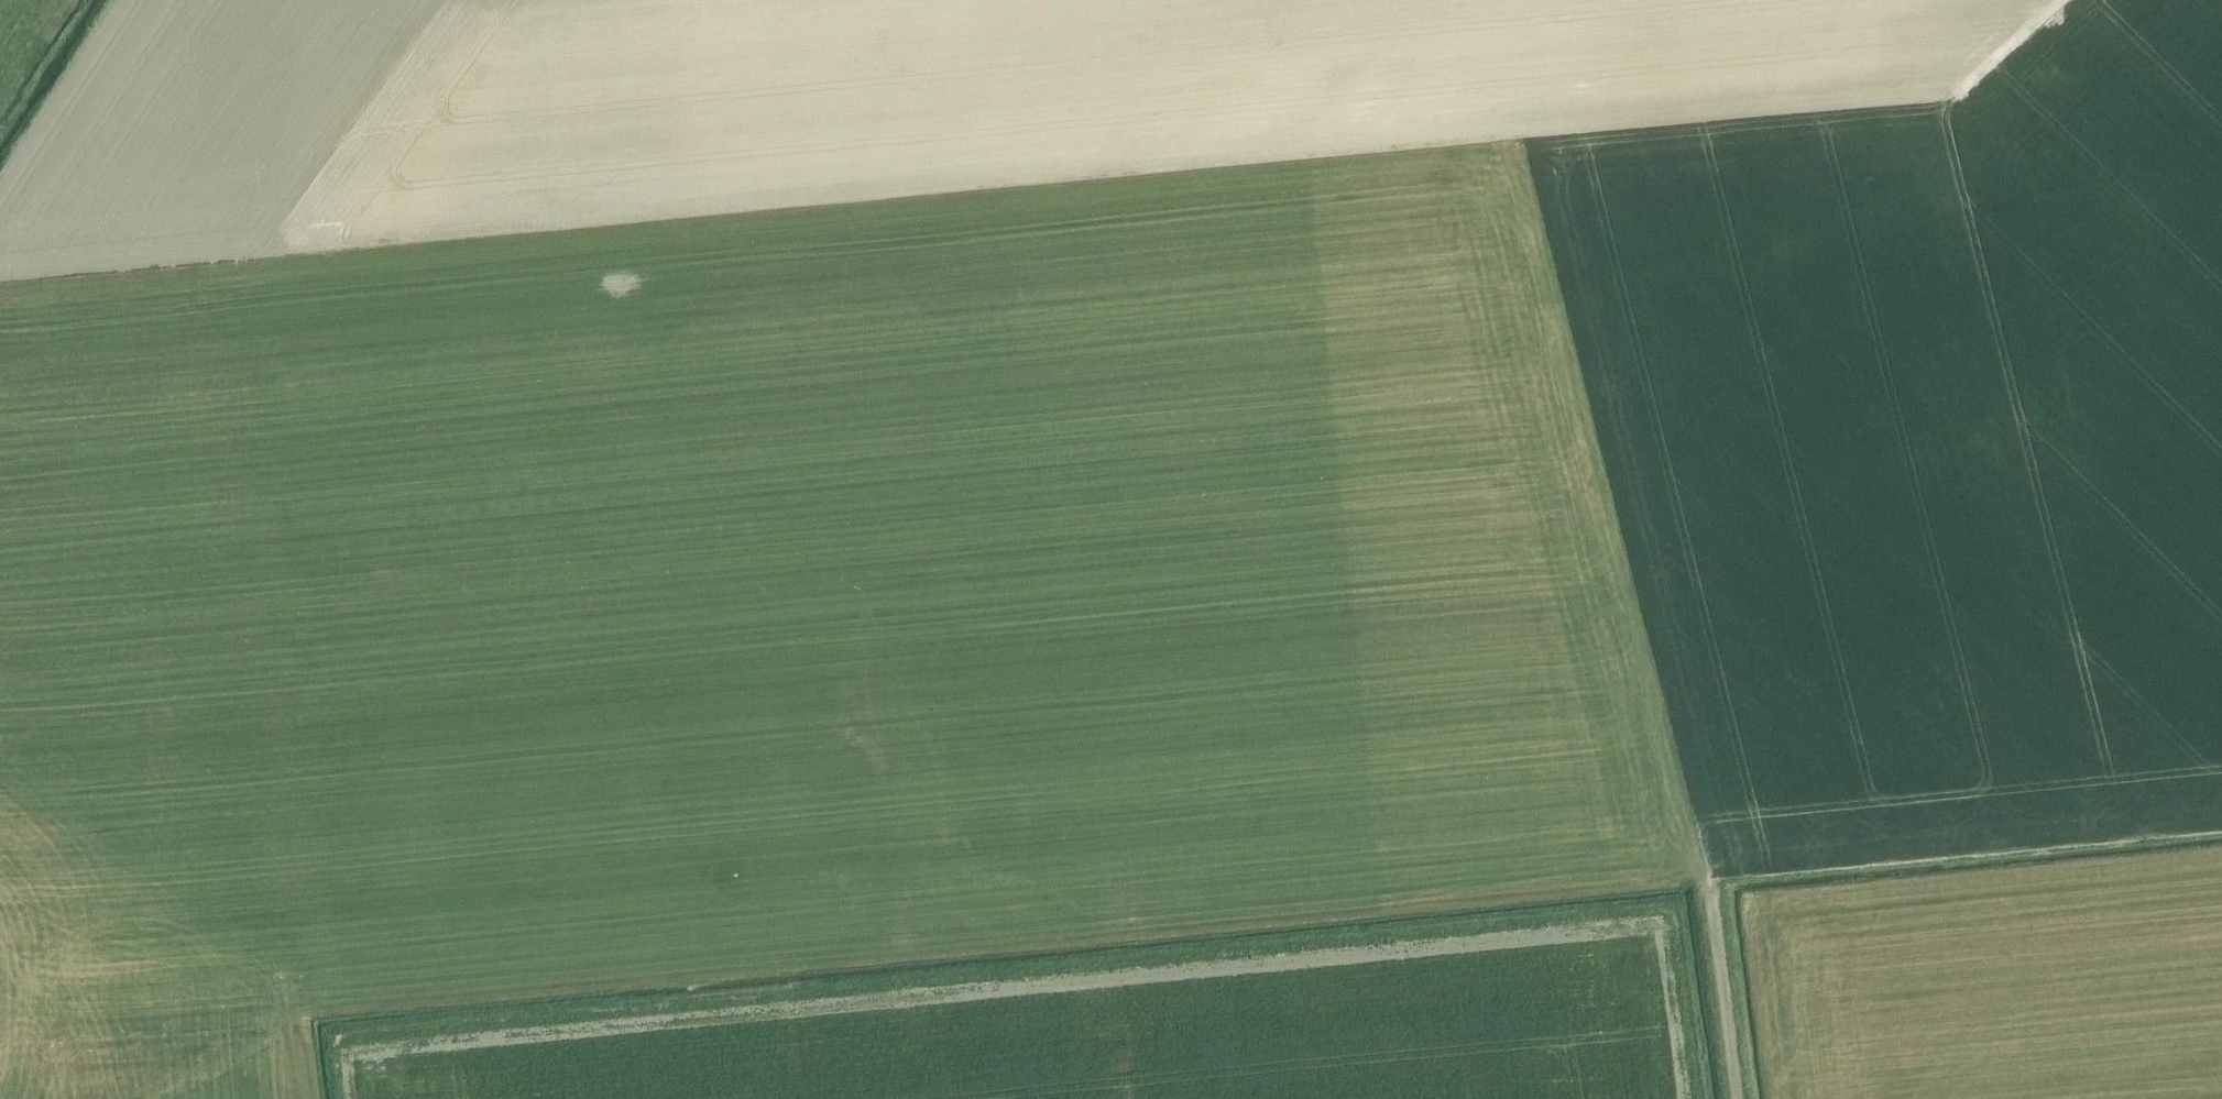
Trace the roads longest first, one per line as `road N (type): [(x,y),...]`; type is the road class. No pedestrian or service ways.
road 1 (track): [(1743,1098),(1712,862)]
road 2 (track): [(1962,94),(2066,0)]

